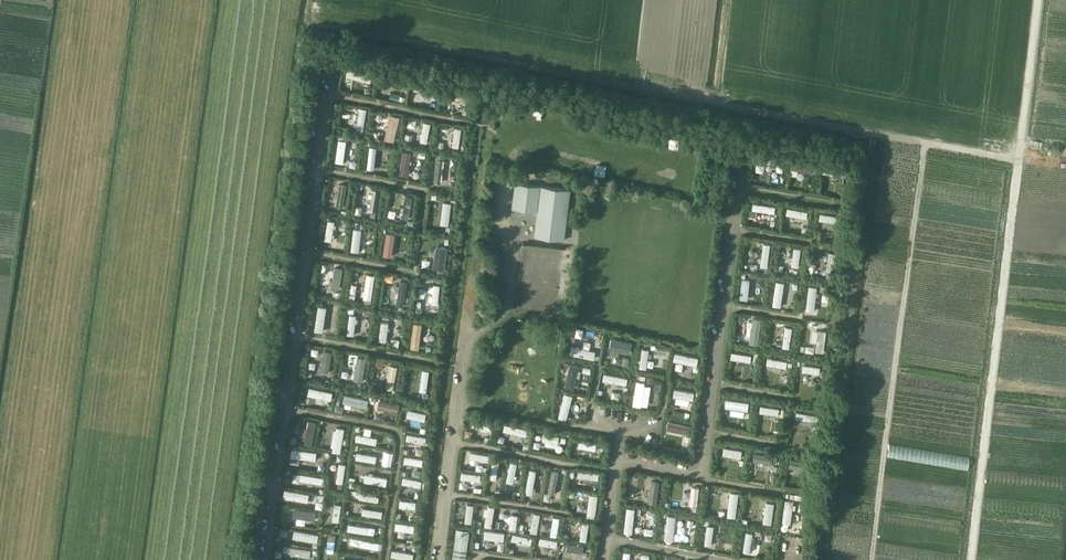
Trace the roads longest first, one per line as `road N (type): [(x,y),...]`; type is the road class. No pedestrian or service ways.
road 1 (track): [(970,559),(1038,0)]

